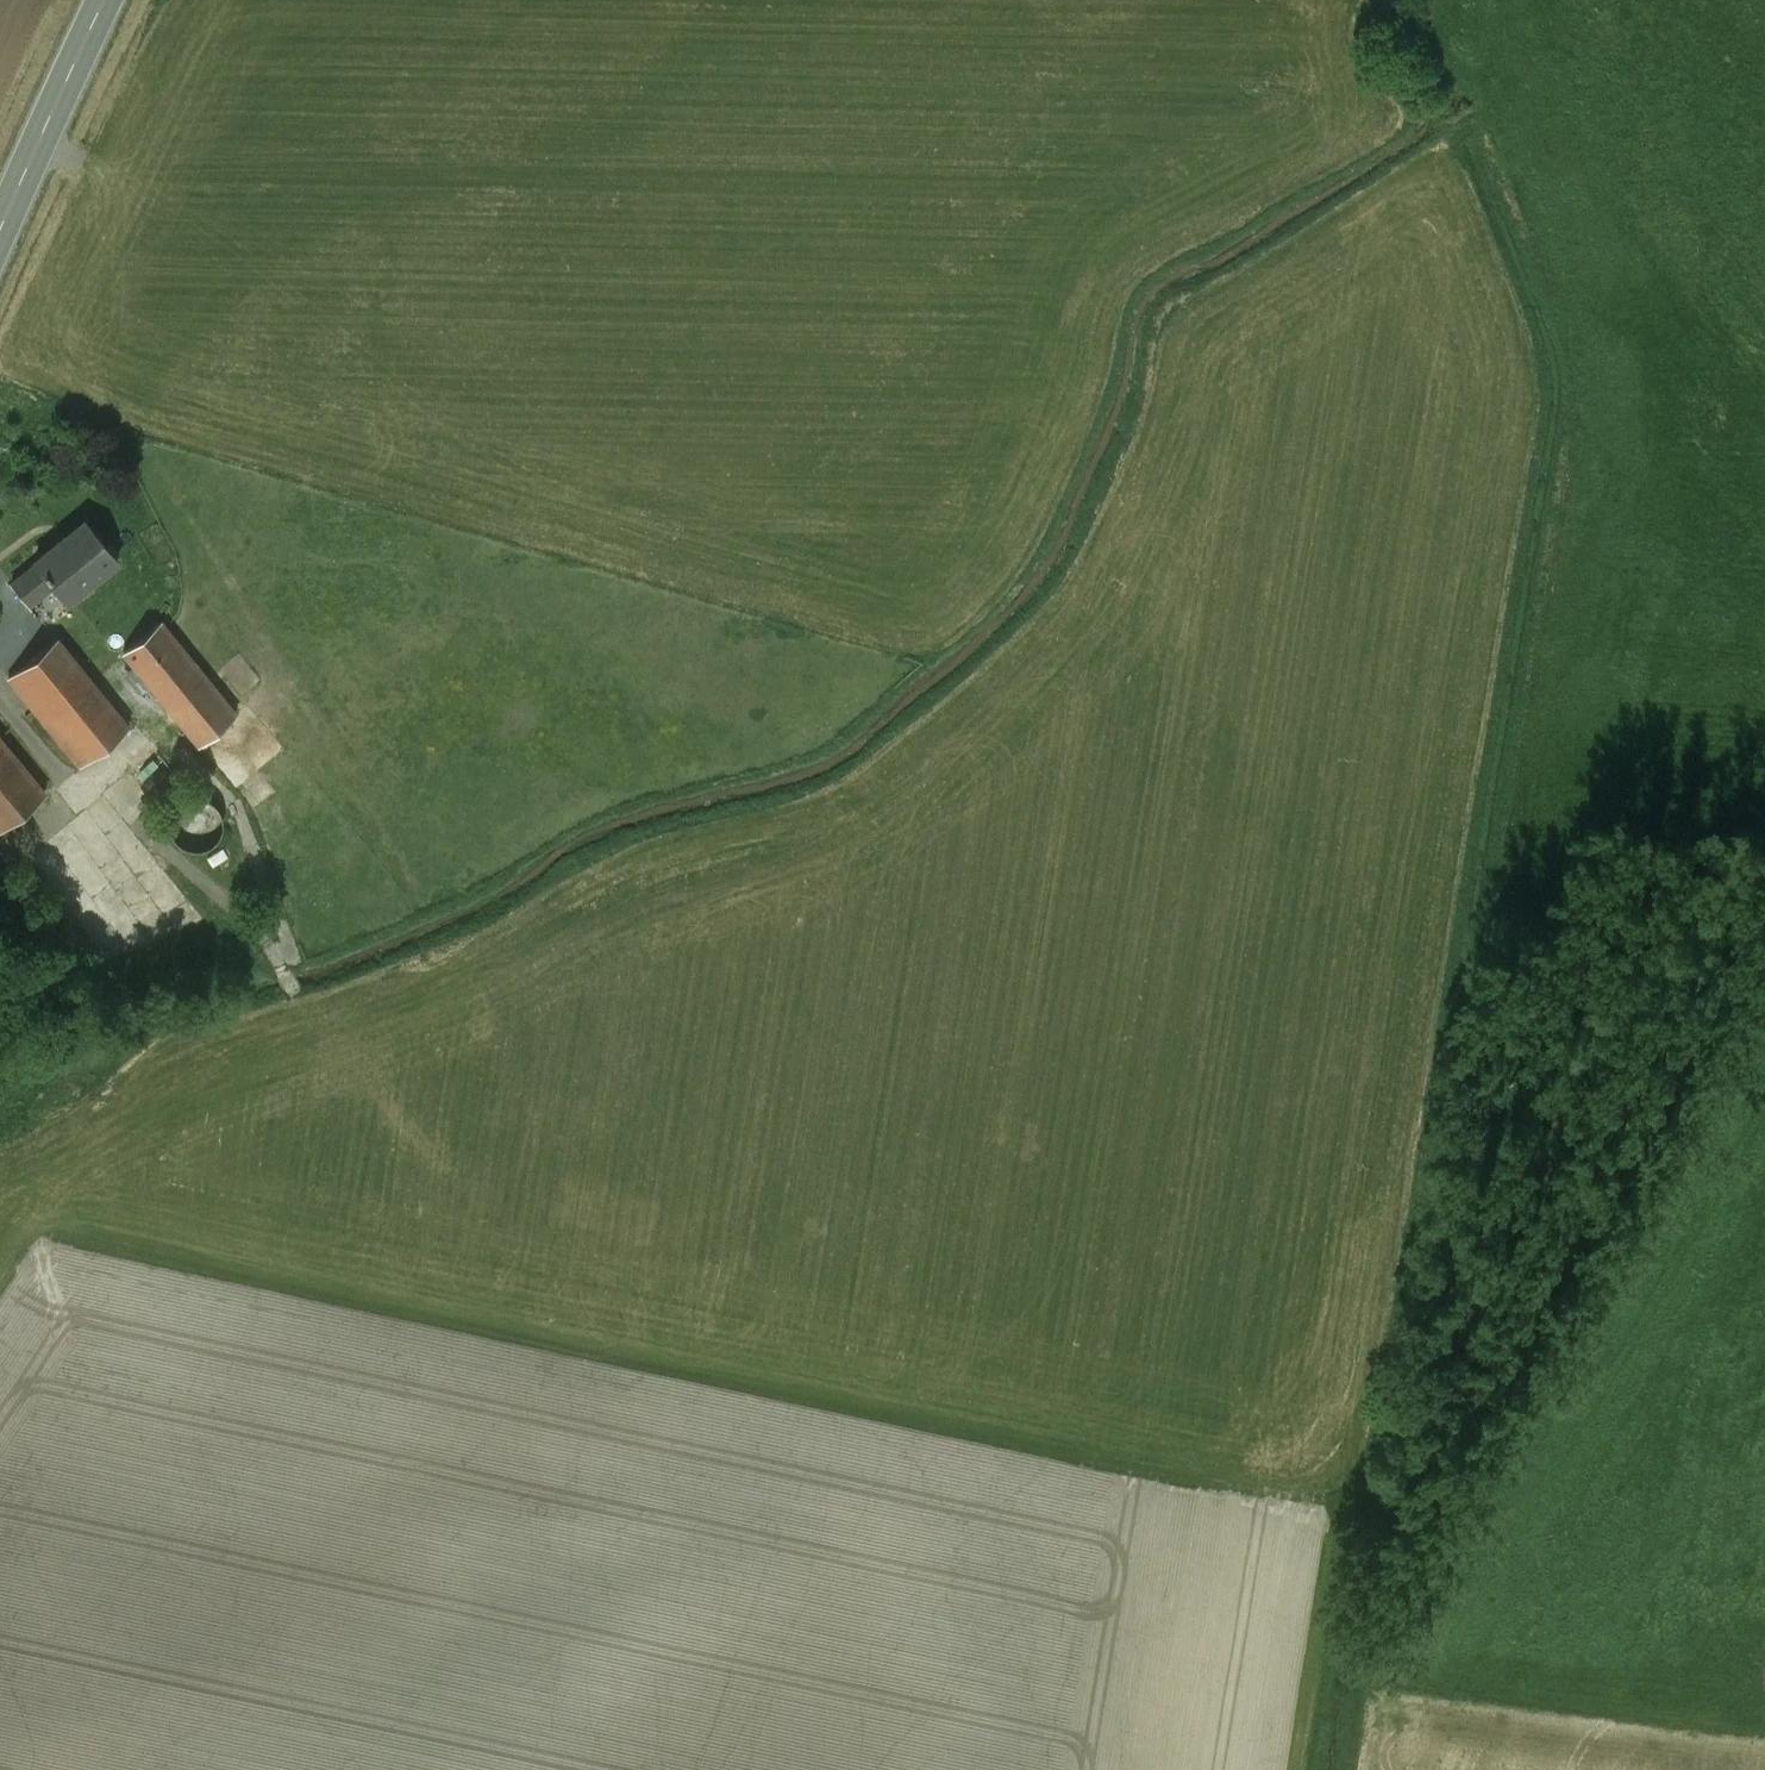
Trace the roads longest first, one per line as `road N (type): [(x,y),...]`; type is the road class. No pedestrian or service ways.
road 1 (track): [(80,794),(194,875),(262,938),(302,1008)]
road 2 (secondary): [(104,0),(0,234)]

